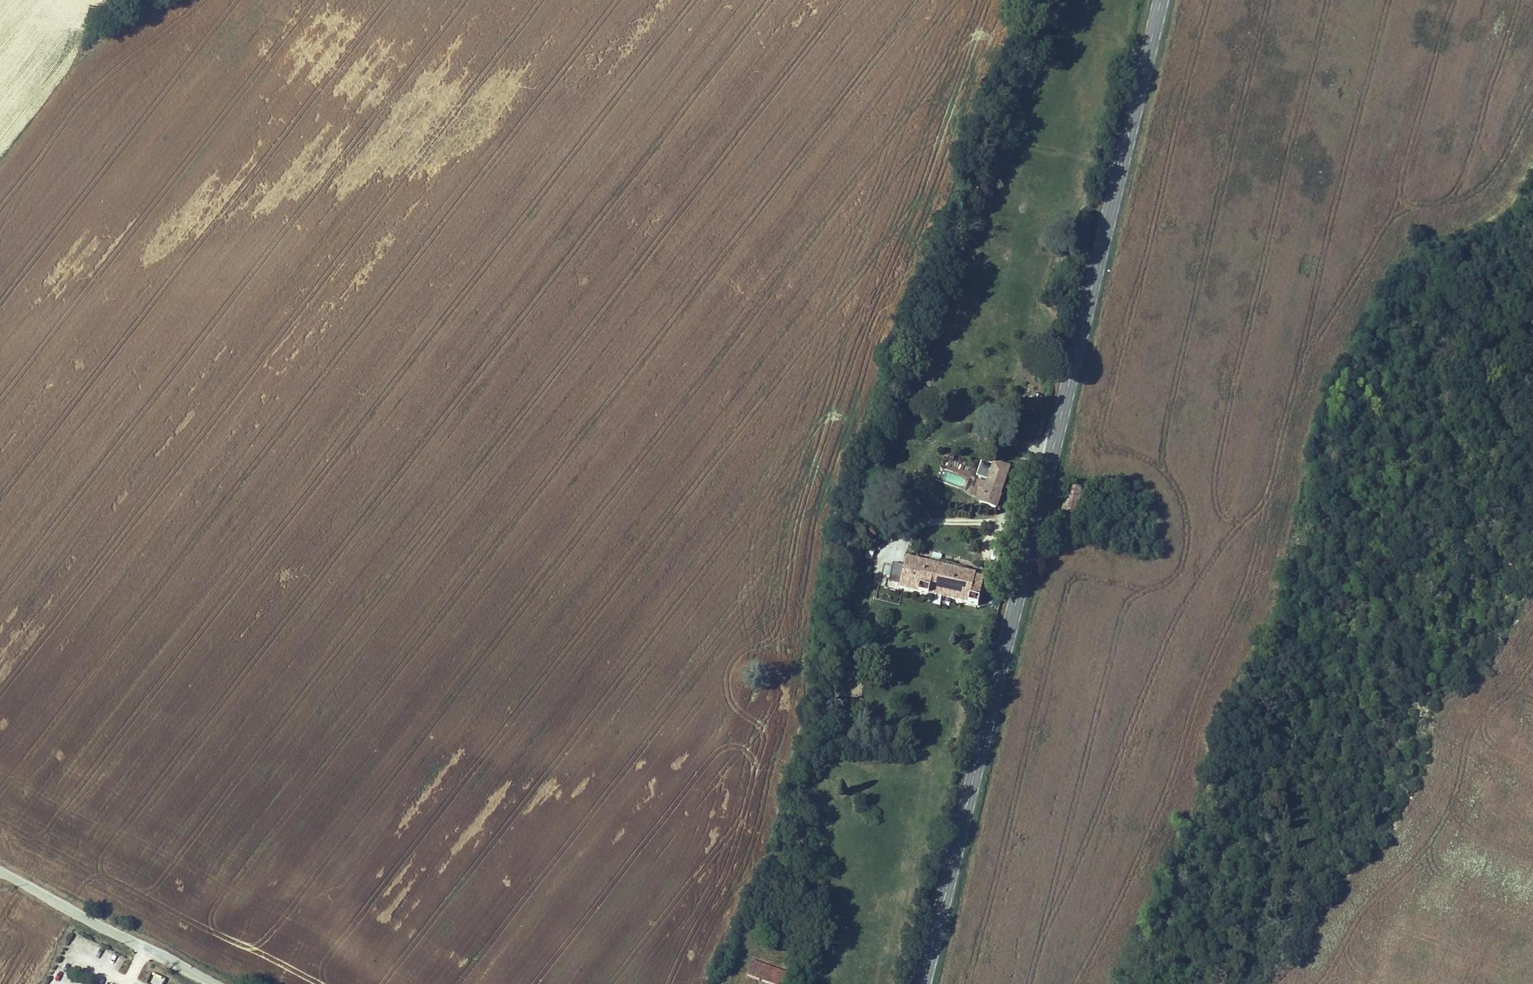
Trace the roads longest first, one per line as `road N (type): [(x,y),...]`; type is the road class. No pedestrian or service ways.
road 1 (secondary): [(924,983),(1161,0)]
road 2 (unclassified): [(0,871),(212,983)]

